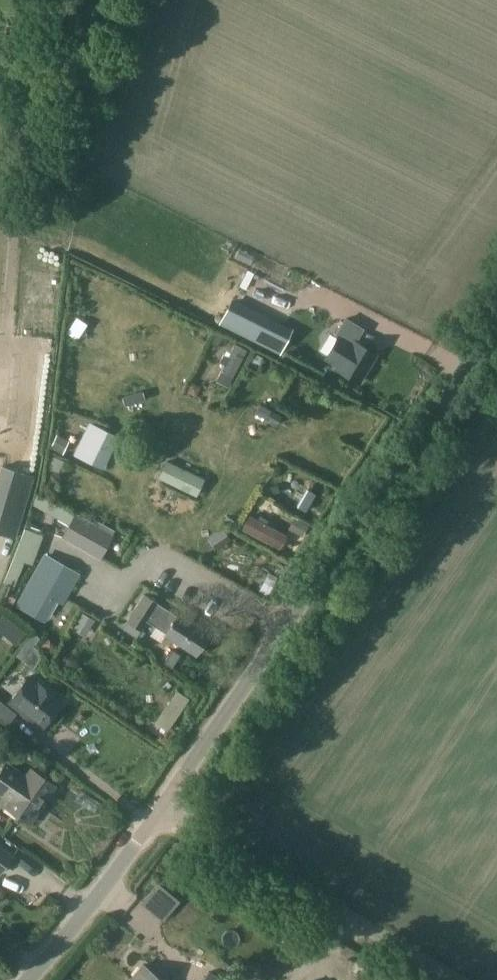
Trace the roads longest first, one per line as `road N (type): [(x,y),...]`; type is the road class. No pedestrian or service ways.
road 1 (unclassified): [(161,807),(496,315)]
road 2 (unclassified): [(457,979),(161,807)]
road 3 (unclassified): [(23,979),(161,807)]

